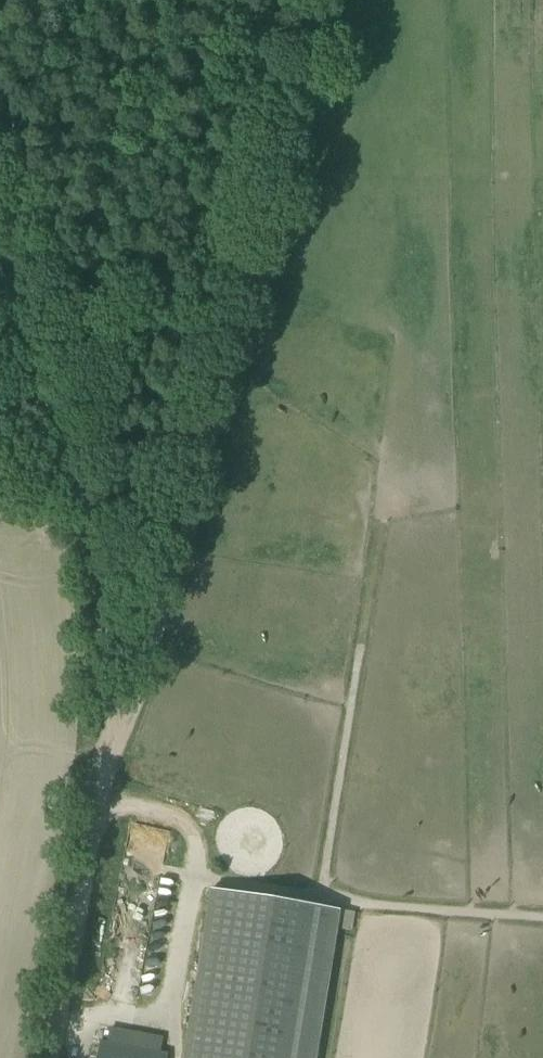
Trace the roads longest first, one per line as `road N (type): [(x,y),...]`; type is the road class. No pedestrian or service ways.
road 1 (track): [(112,753),(326,0)]
road 2 (track): [(0,227),(38,315),(80,477),(112,753)]
road 3 (track): [(112,753),(52,1057)]

